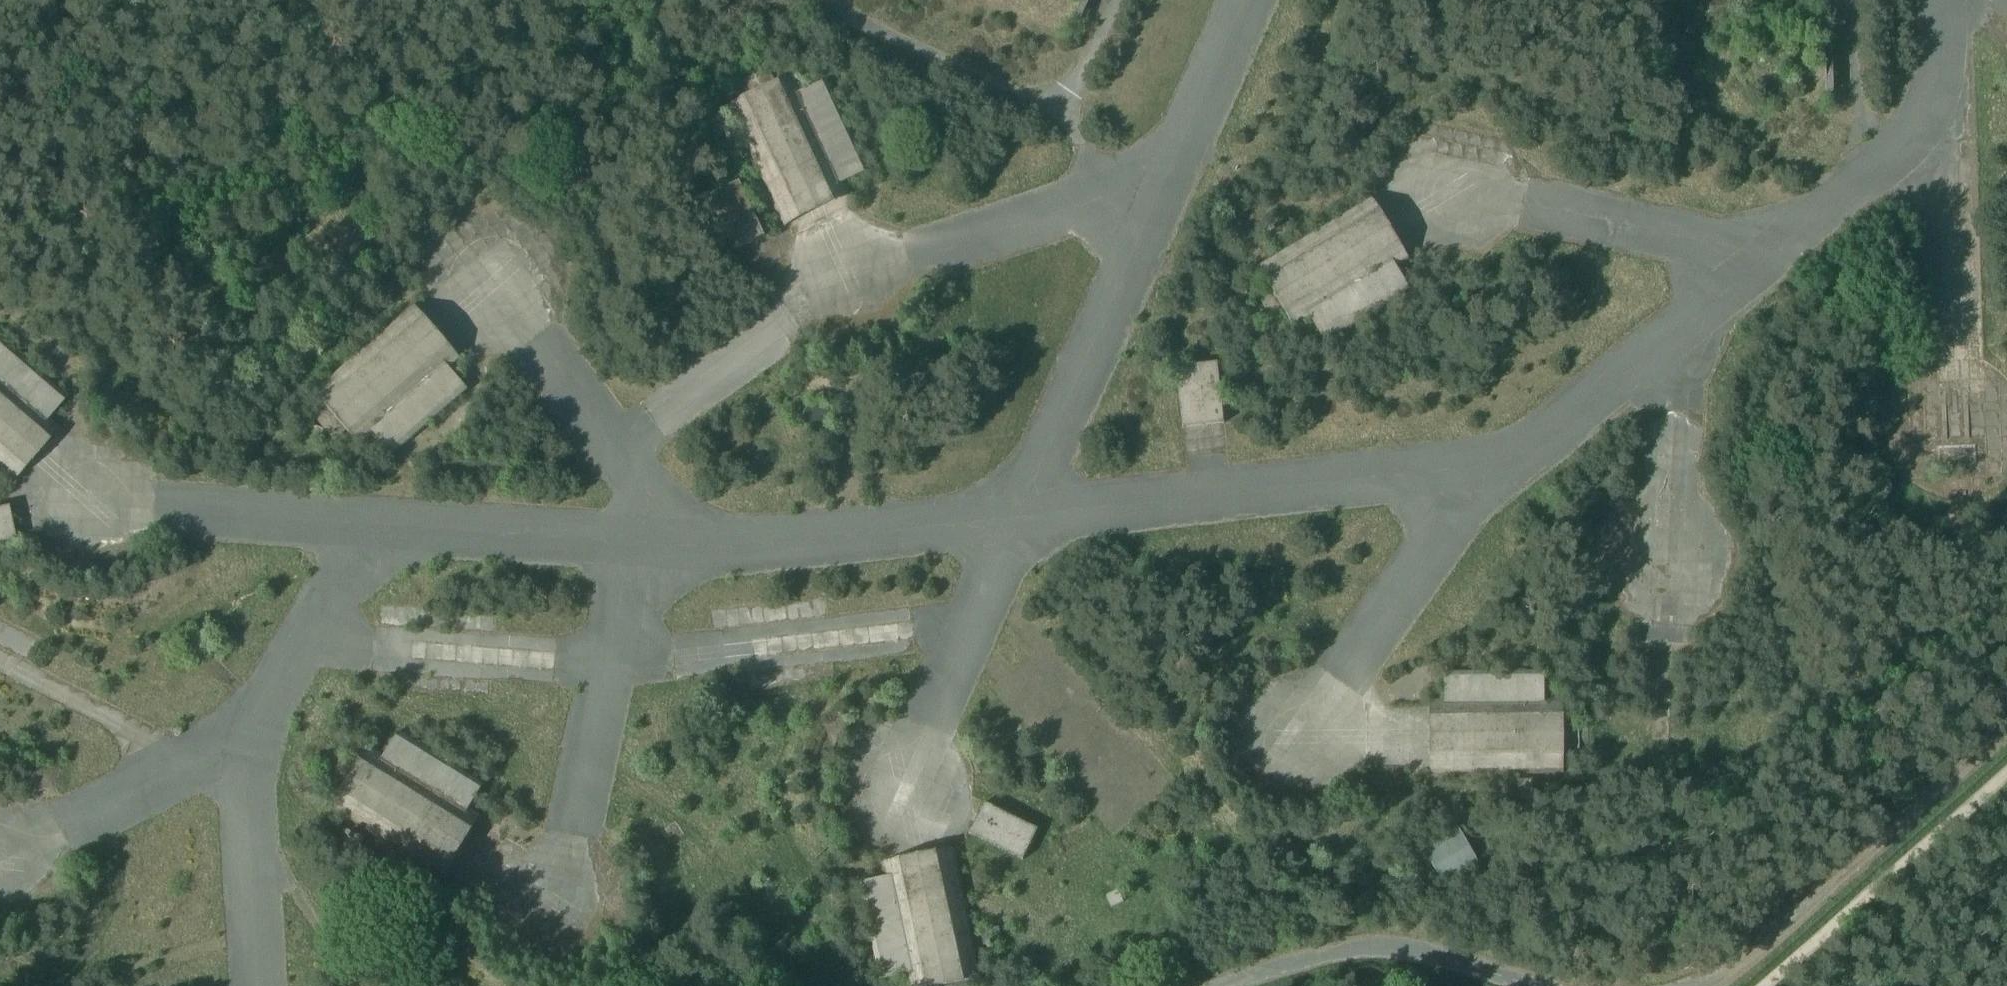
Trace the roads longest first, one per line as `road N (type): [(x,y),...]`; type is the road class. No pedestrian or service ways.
road 1 (track): [(1764,985),(2006,774)]

